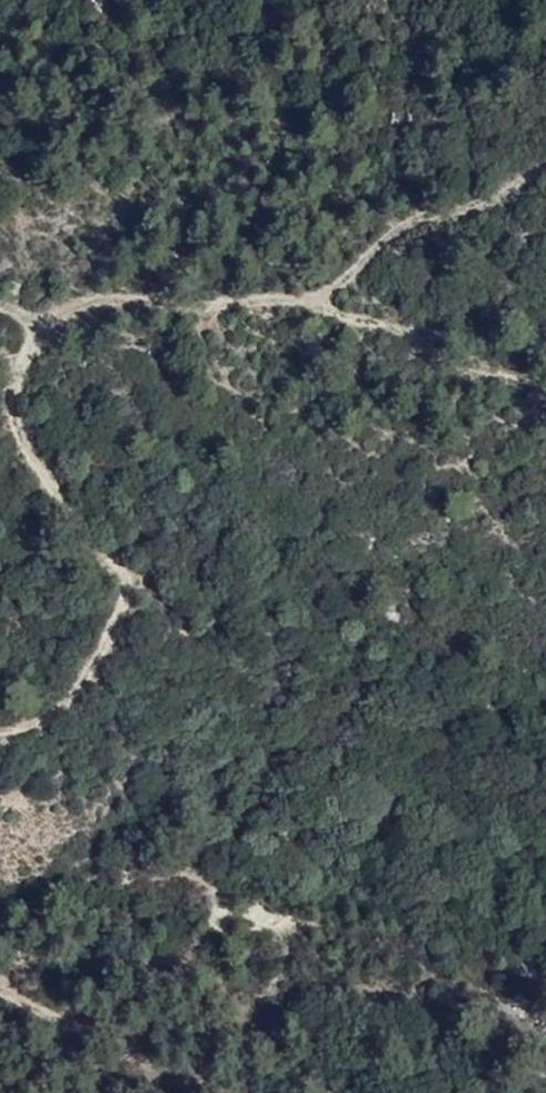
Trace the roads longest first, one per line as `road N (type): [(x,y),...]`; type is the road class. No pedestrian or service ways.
road 1 (track): [(0,728),(32,722),(75,677),(112,624),(123,580),(39,468),(13,416),(25,358),(42,335),(99,296),(302,304),(348,283),(414,224),(493,200)]
road 2 (track): [(302,304),(393,328),(447,364),(545,386)]
road 3 (track): [(0,982),(42,1011),(220,1092)]

